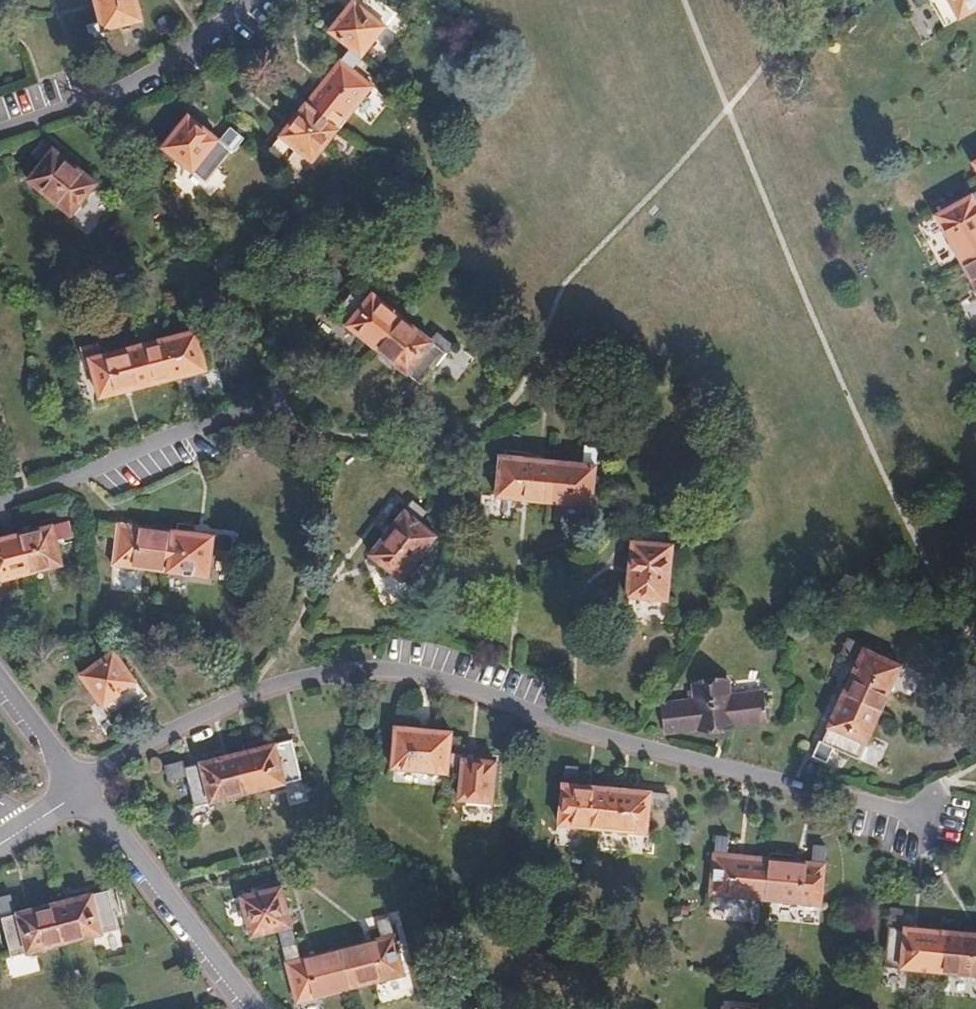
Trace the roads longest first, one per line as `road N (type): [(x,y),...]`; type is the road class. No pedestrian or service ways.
road 1 (residential): [(943,786),(906,803),(830,790),(595,730),(451,678),(382,672),(296,684),(224,706),(79,787)]
road 2 (residential): [(282,407),(0,502)]
road 3 (residential): [(256,1008),(159,898),(79,787)]
road 4 (residential): [(241,0),(209,33),(125,86),(0,131)]
road 5 (residential): [(79,787),(0,679)]

